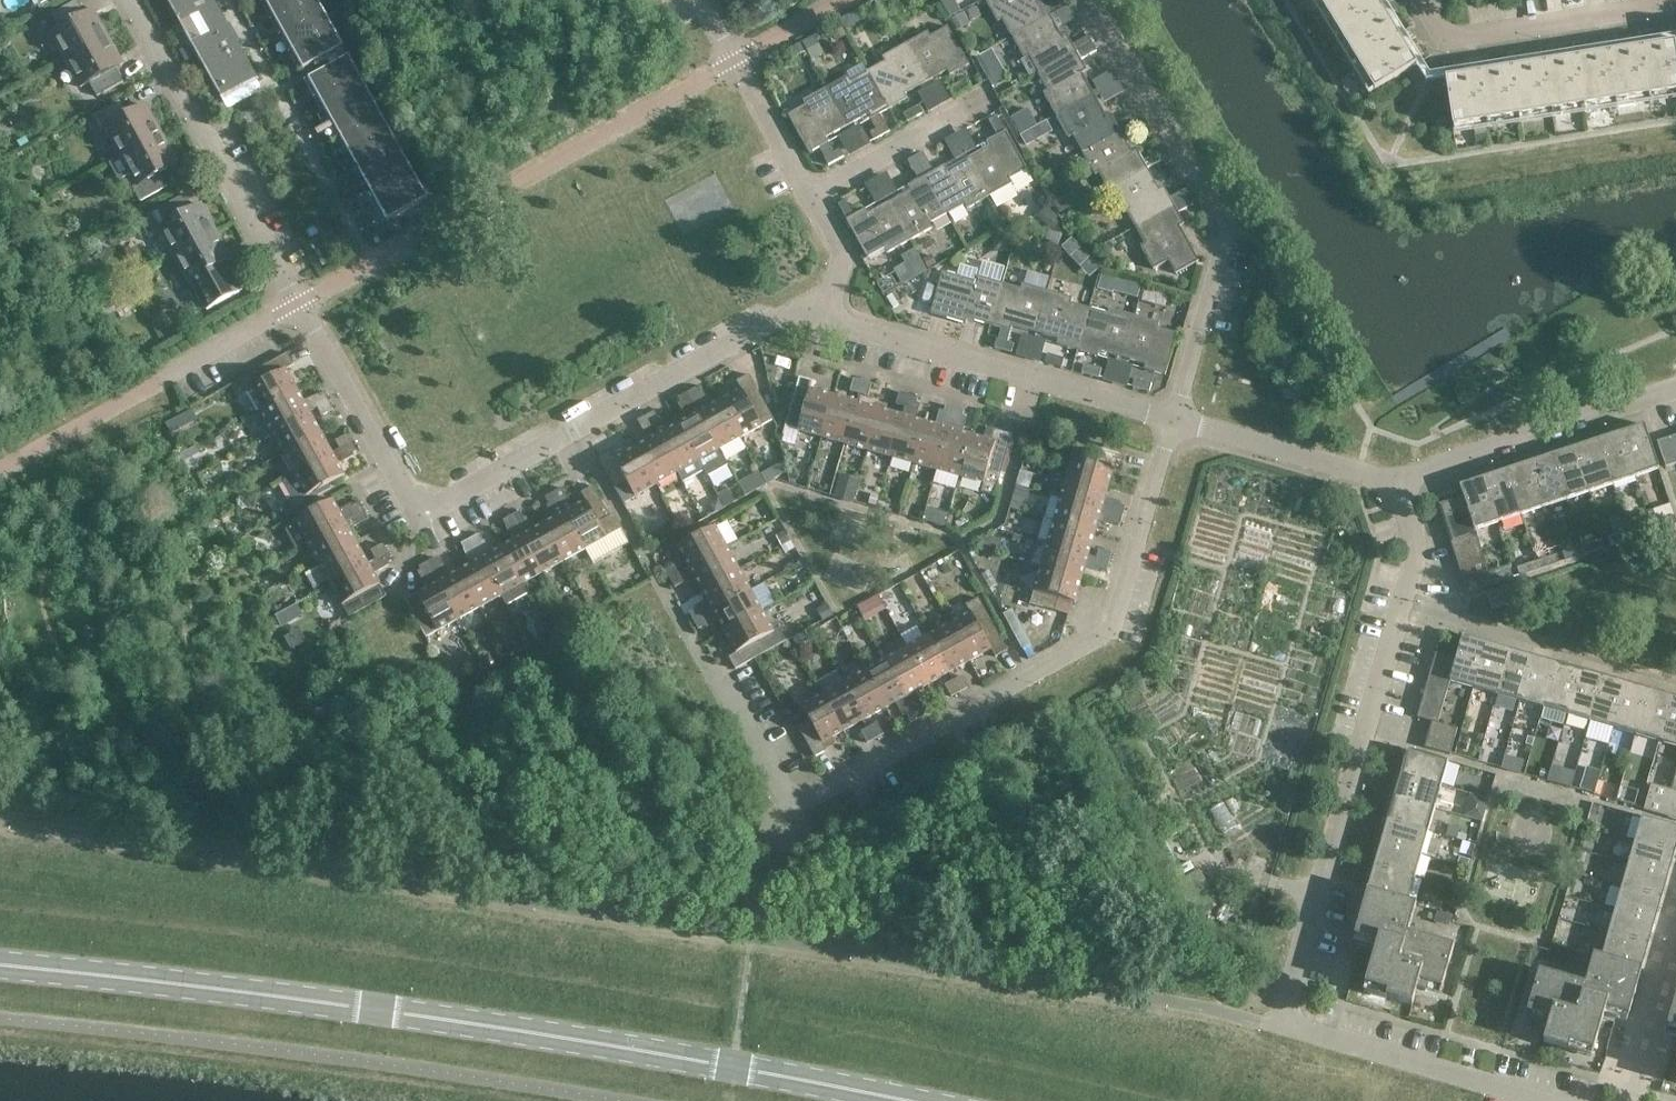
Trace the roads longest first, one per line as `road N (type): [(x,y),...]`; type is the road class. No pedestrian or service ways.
road 1 (residential): [(128,0),(296,305),(414,495),(436,504),(799,309),(831,309)]
road 2 (tertiary): [(888,1100),(566,1037),(0,969)]
road 3 (residential): [(721,686),(779,792),(808,799),(1034,678),(1111,627),(1175,418)]
road 4 (residential): [(1175,418),(1225,239),(1221,219),(1093,0)]
road 5 (residential): [(1391,484),(1413,547),(1316,893)]
road 6 (residential): [(1316,893),(1286,1029),(1539,1100)]
road 7 (residential): [(1175,418),(854,328),(831,309)]
road 8 (residential): [(1675,390),(1391,484)]
road 9 (residential): [(1675,3),(1450,36),(1425,0)]
road 10 (residential): [(810,199),(699,0)]
road 11 (residential): [(1391,484),(1189,430),(1175,418)]
road 12 (residential): [(810,199),(977,102)]

